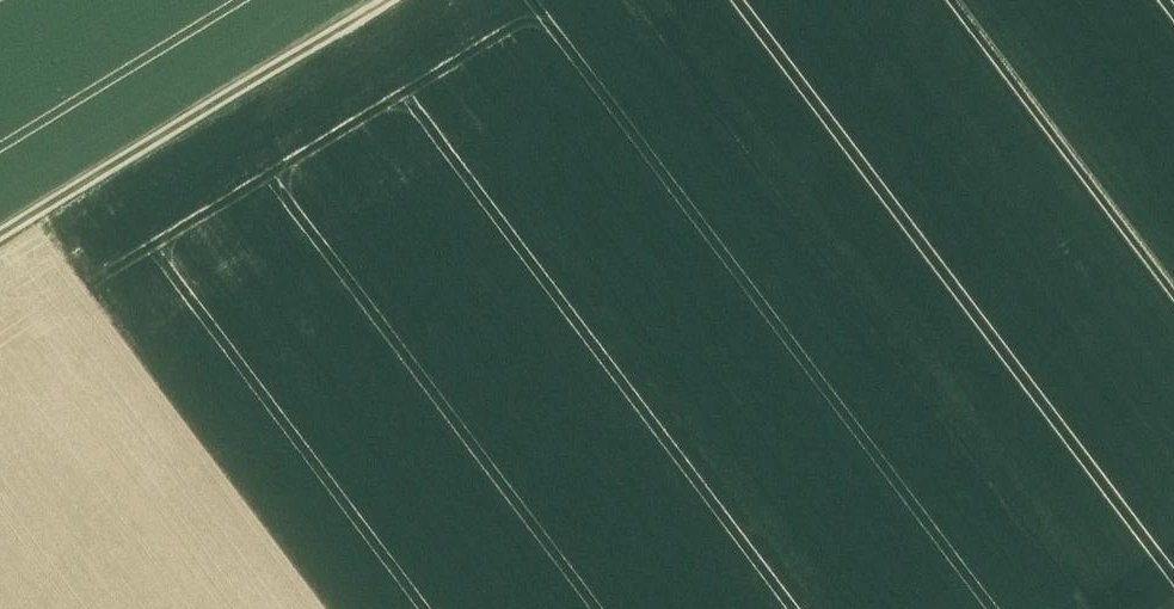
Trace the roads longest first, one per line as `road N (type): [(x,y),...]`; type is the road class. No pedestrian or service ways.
road 1 (track): [(387,0),(0,240)]

